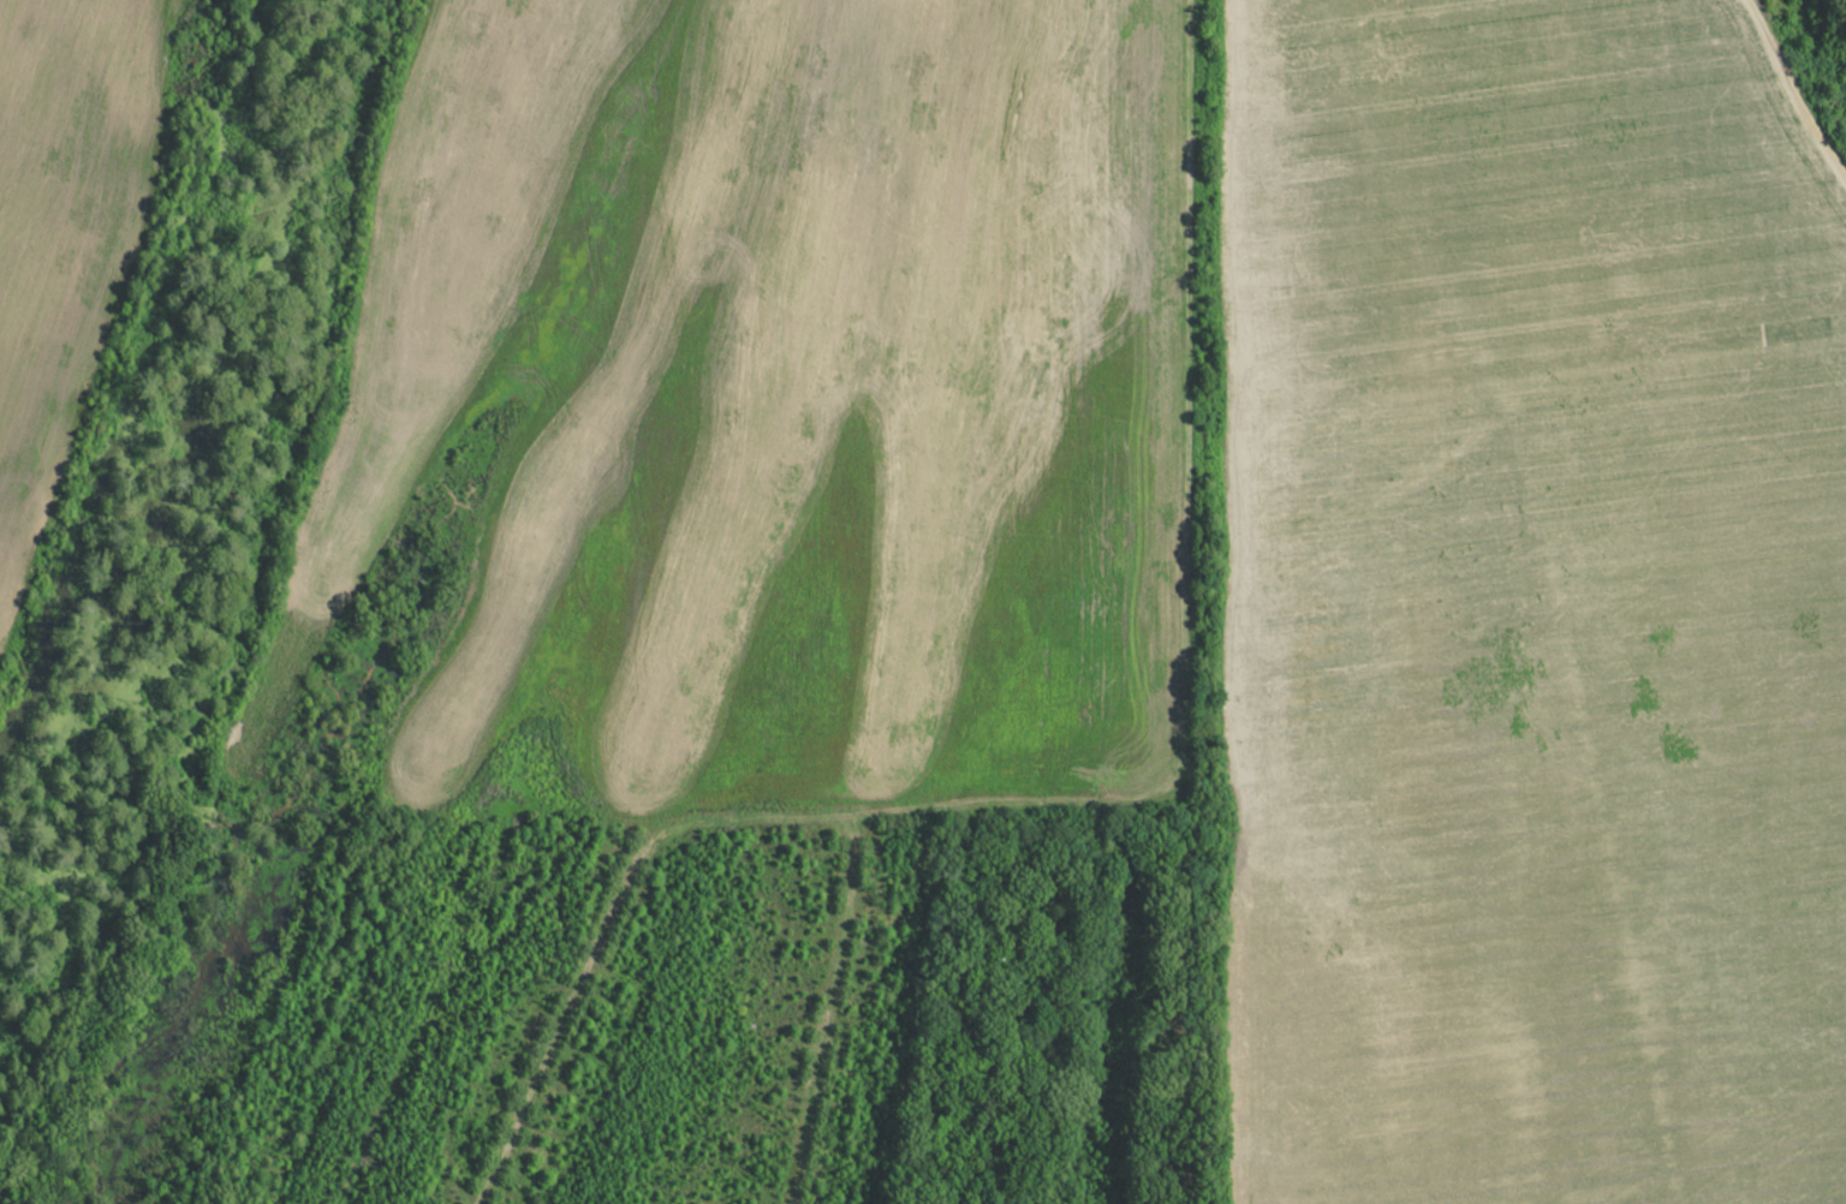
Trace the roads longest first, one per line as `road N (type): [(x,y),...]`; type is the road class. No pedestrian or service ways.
road 1 (residential): [(1316,0),(1382,186),(1523,459),(1634,937),(1632,1033),(1664,1203)]

